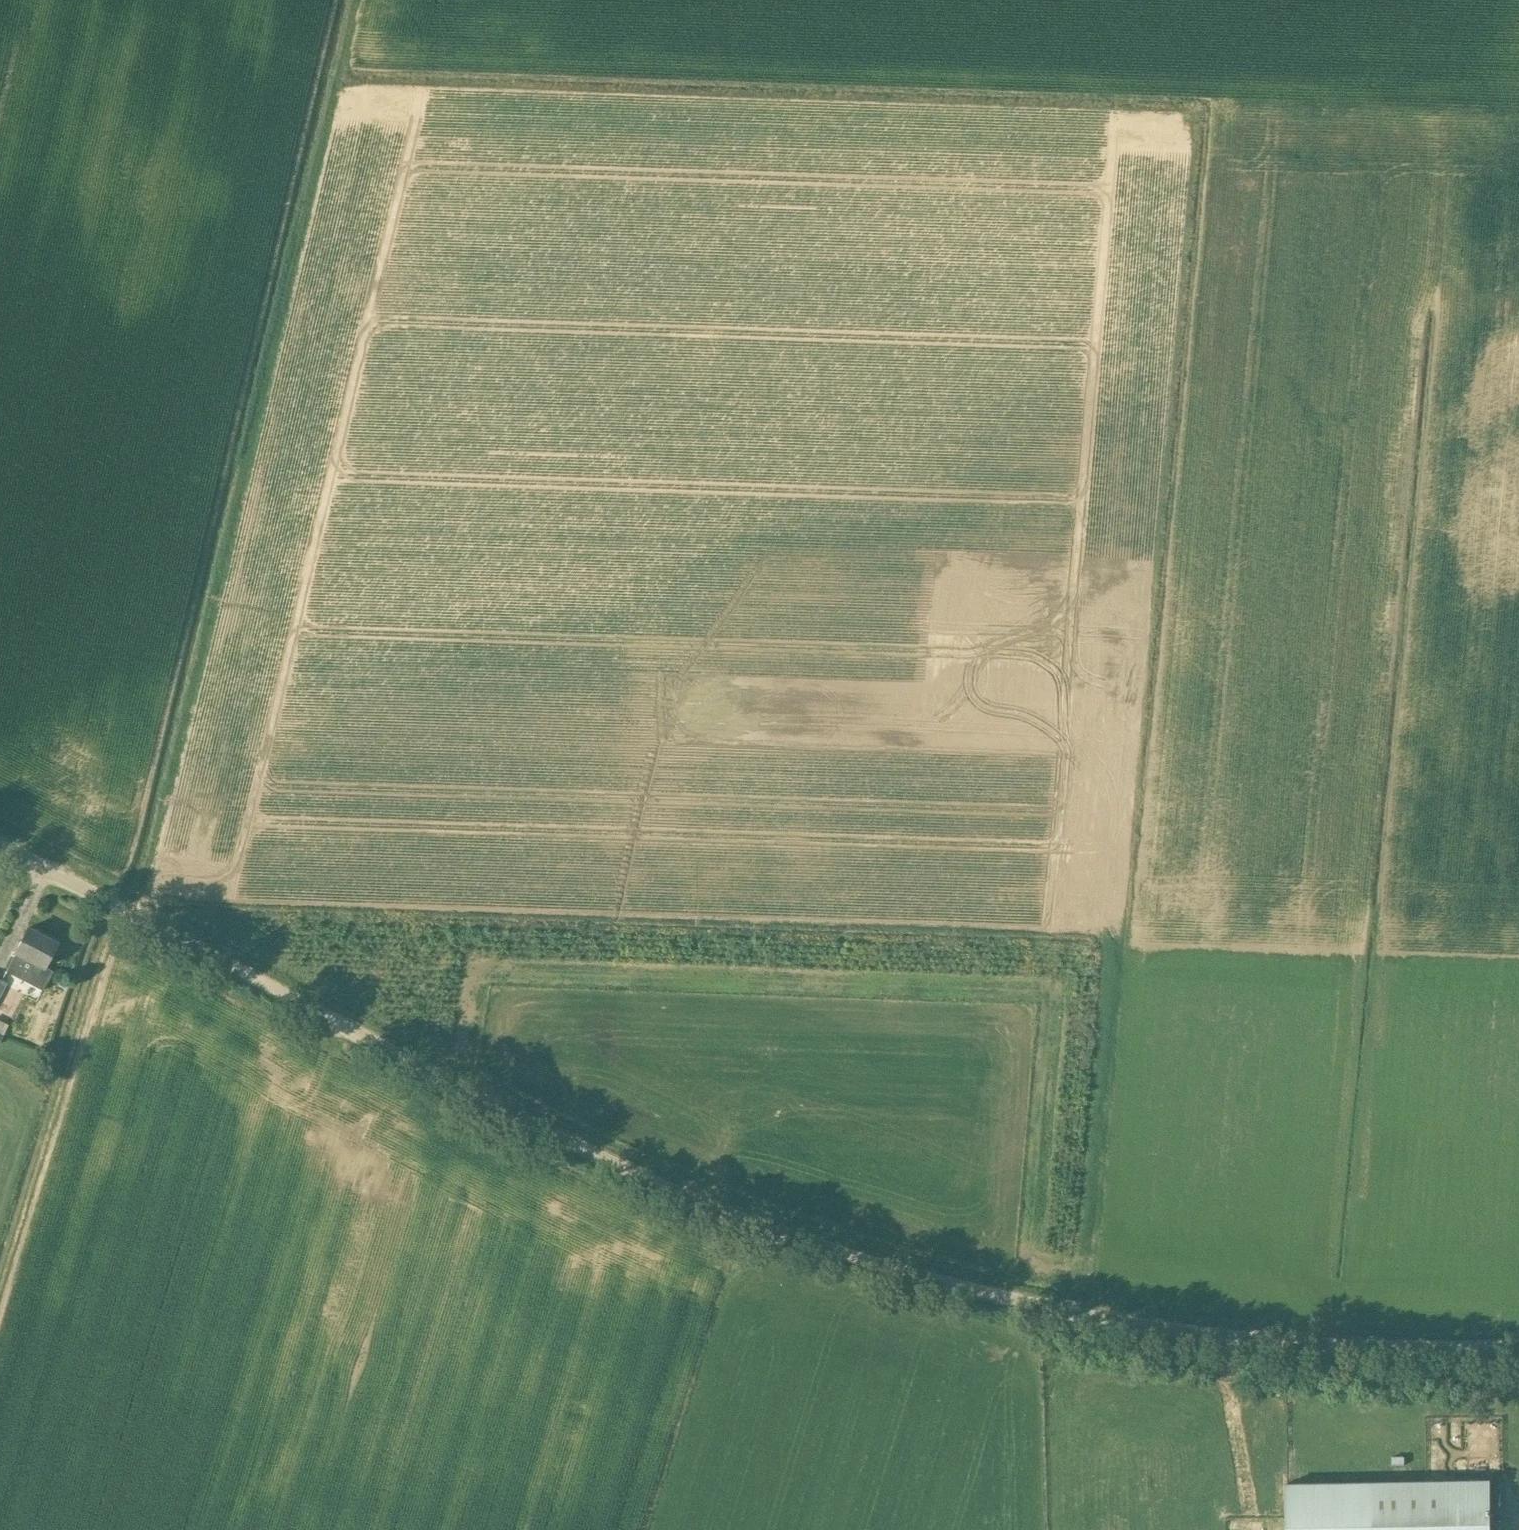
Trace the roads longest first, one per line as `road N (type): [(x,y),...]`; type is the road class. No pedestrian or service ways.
road 1 (unclassified): [(1518,1344),(1237,1340),(1070,1313),(822,1247),(648,1179),(0,846)]

